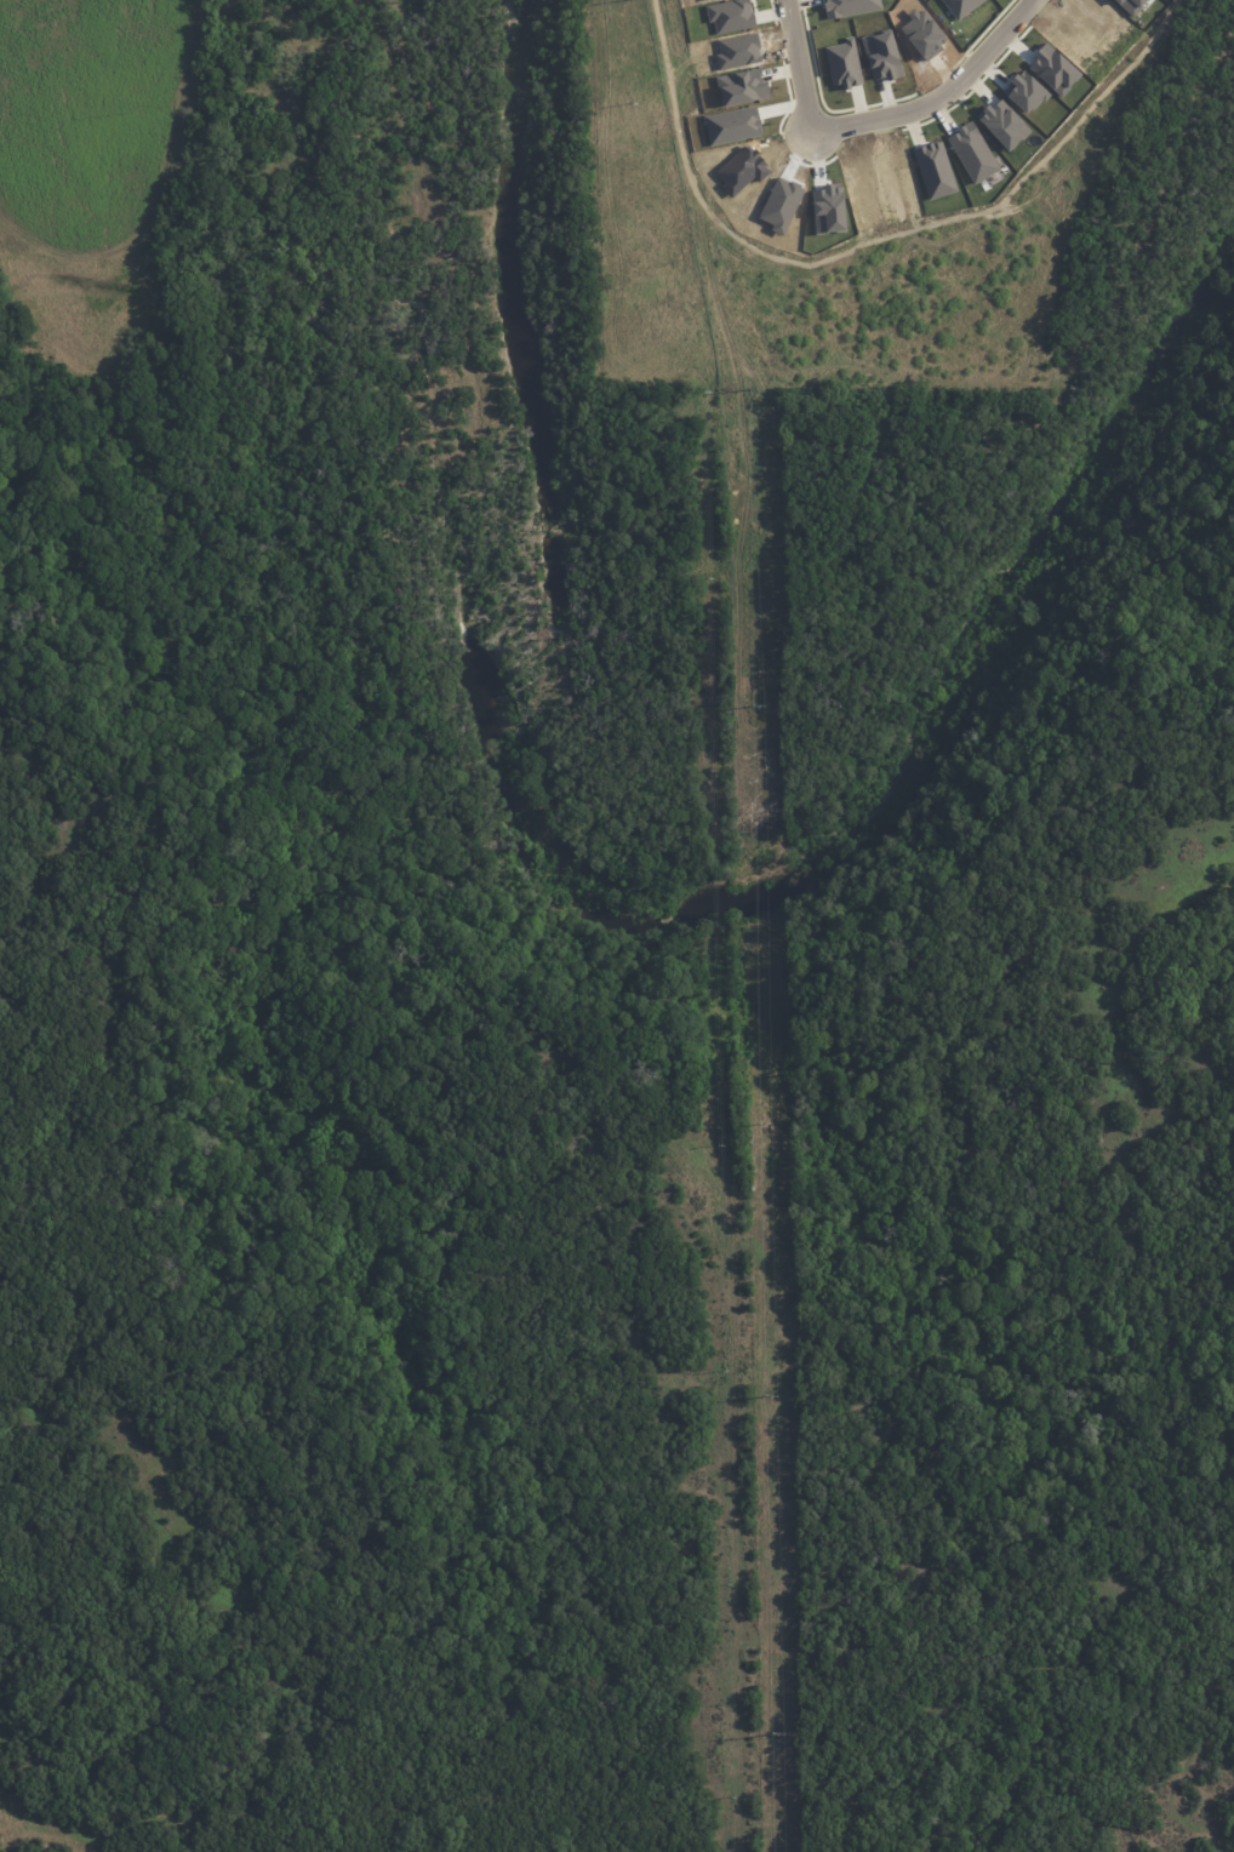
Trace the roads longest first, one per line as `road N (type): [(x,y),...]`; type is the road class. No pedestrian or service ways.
road 1 (residential): [(1032,0),(929,103),(813,132)]
road 2 (residential): [(813,132),(786,0)]

